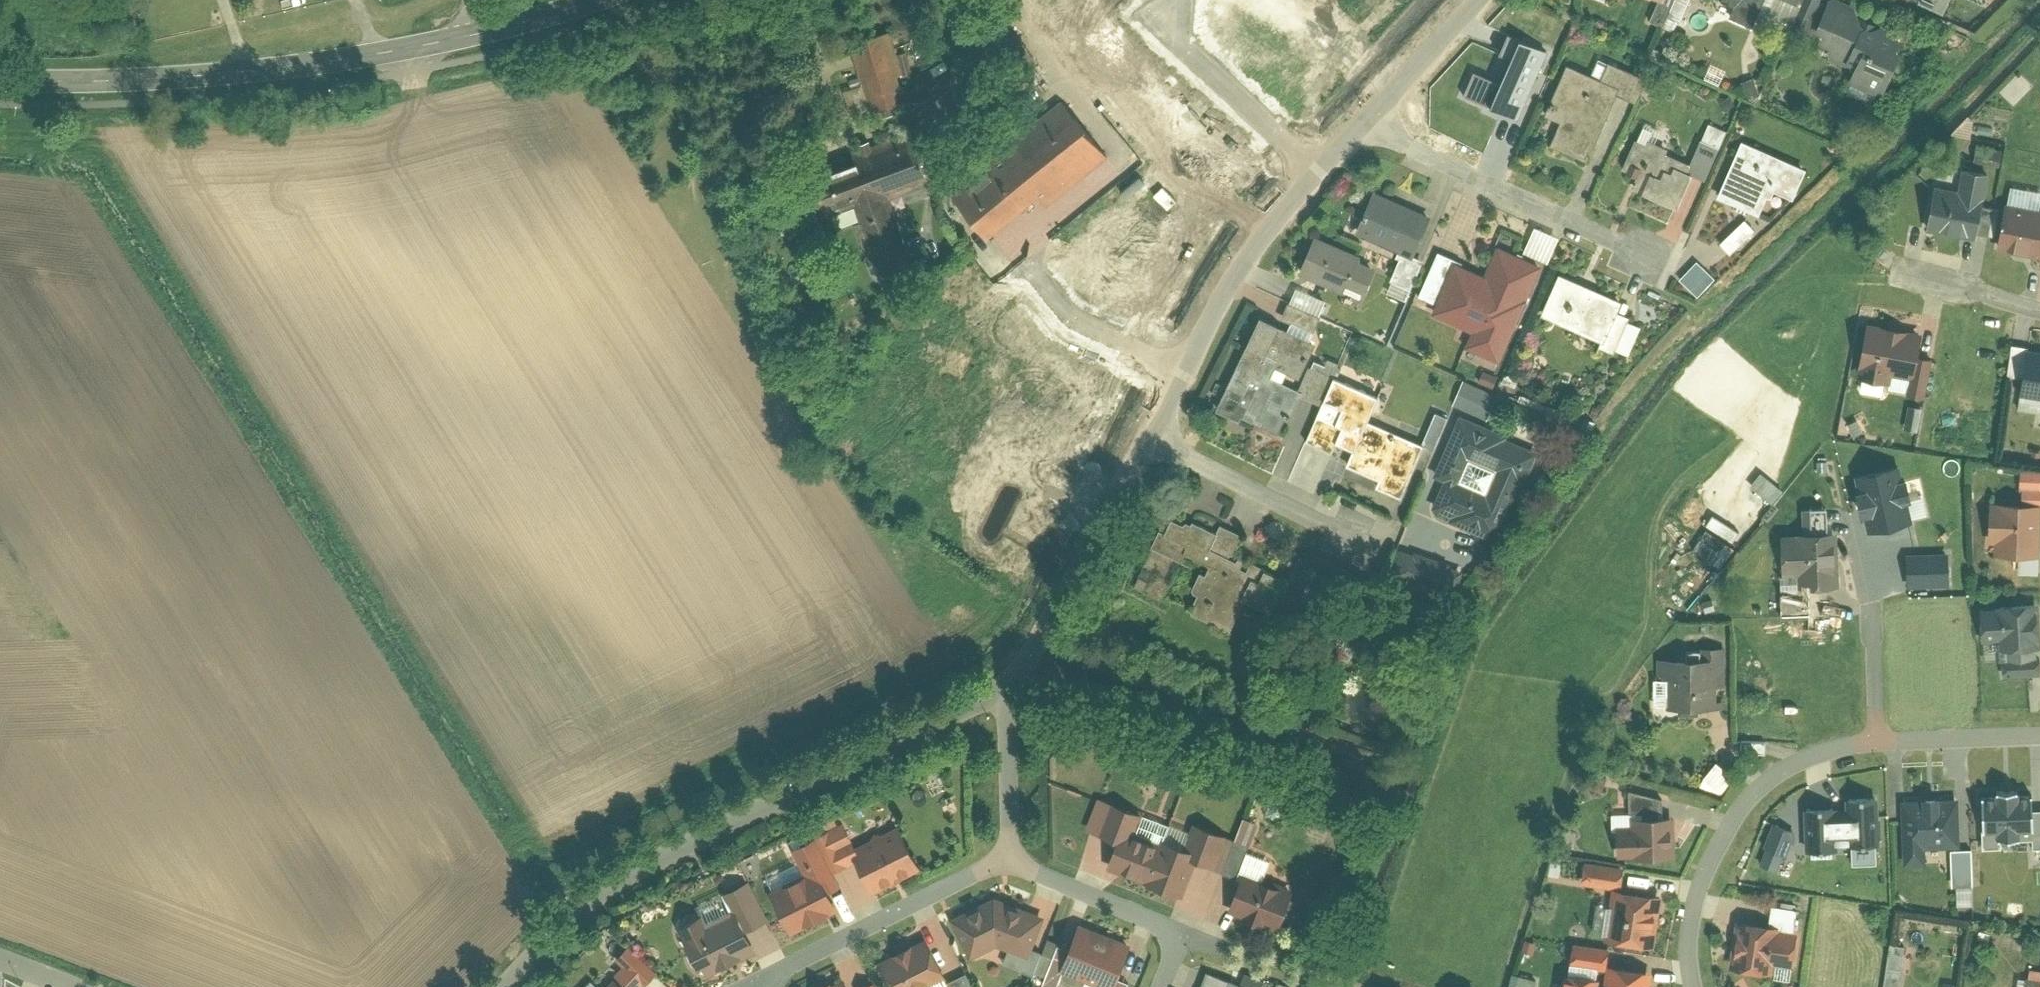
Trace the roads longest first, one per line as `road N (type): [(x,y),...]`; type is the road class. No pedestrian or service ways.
road 1 (residential): [(497,986),(516,962),(674,855),(1008,687)]
road 2 (residential): [(2039,737),(1876,742),(1782,767),(1729,820),(1702,872),(1686,918),(1692,986)]
road 3 (tertiary): [(463,34),(185,73),(0,78)]
road 4 (residential): [(1367,118),(1650,258)]
road 5 (residential): [(1153,435),(1225,298),(1312,175)]
road 6 (residential): [(1008,687),(1153,435)]
road 7 (residential): [(1011,858),(756,979)]
road 8 (residential): [(1312,175),(1182,47),(1181,0)]
road 9 (residential): [(1153,435),(1355,529)]
road 10 (residential): [(1189,932),(1011,858)]
road 11 (residential): [(1011,858),(1008,687)]
road 12 (residential): [(1367,118),(1473,0)]
road 13 (residential): [(2039,301),(1915,272)]
road 14 (tertiary): [(585,0),(463,34)]

